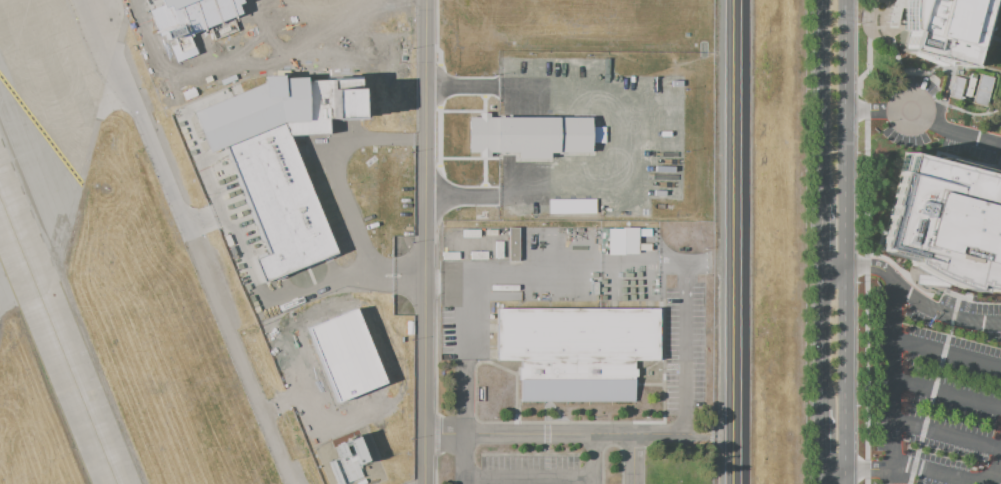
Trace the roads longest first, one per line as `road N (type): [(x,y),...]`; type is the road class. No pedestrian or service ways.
road 1 (residential): [(735,483),(736,0)]
road 2 (tertiary): [(848,265),(849,0)]
road 3 (tertiary): [(820,0),(820,264)]
road 4 (tertiary): [(849,472),(848,265)]
road 5 (tertiary): [(820,264),(821,408)]

